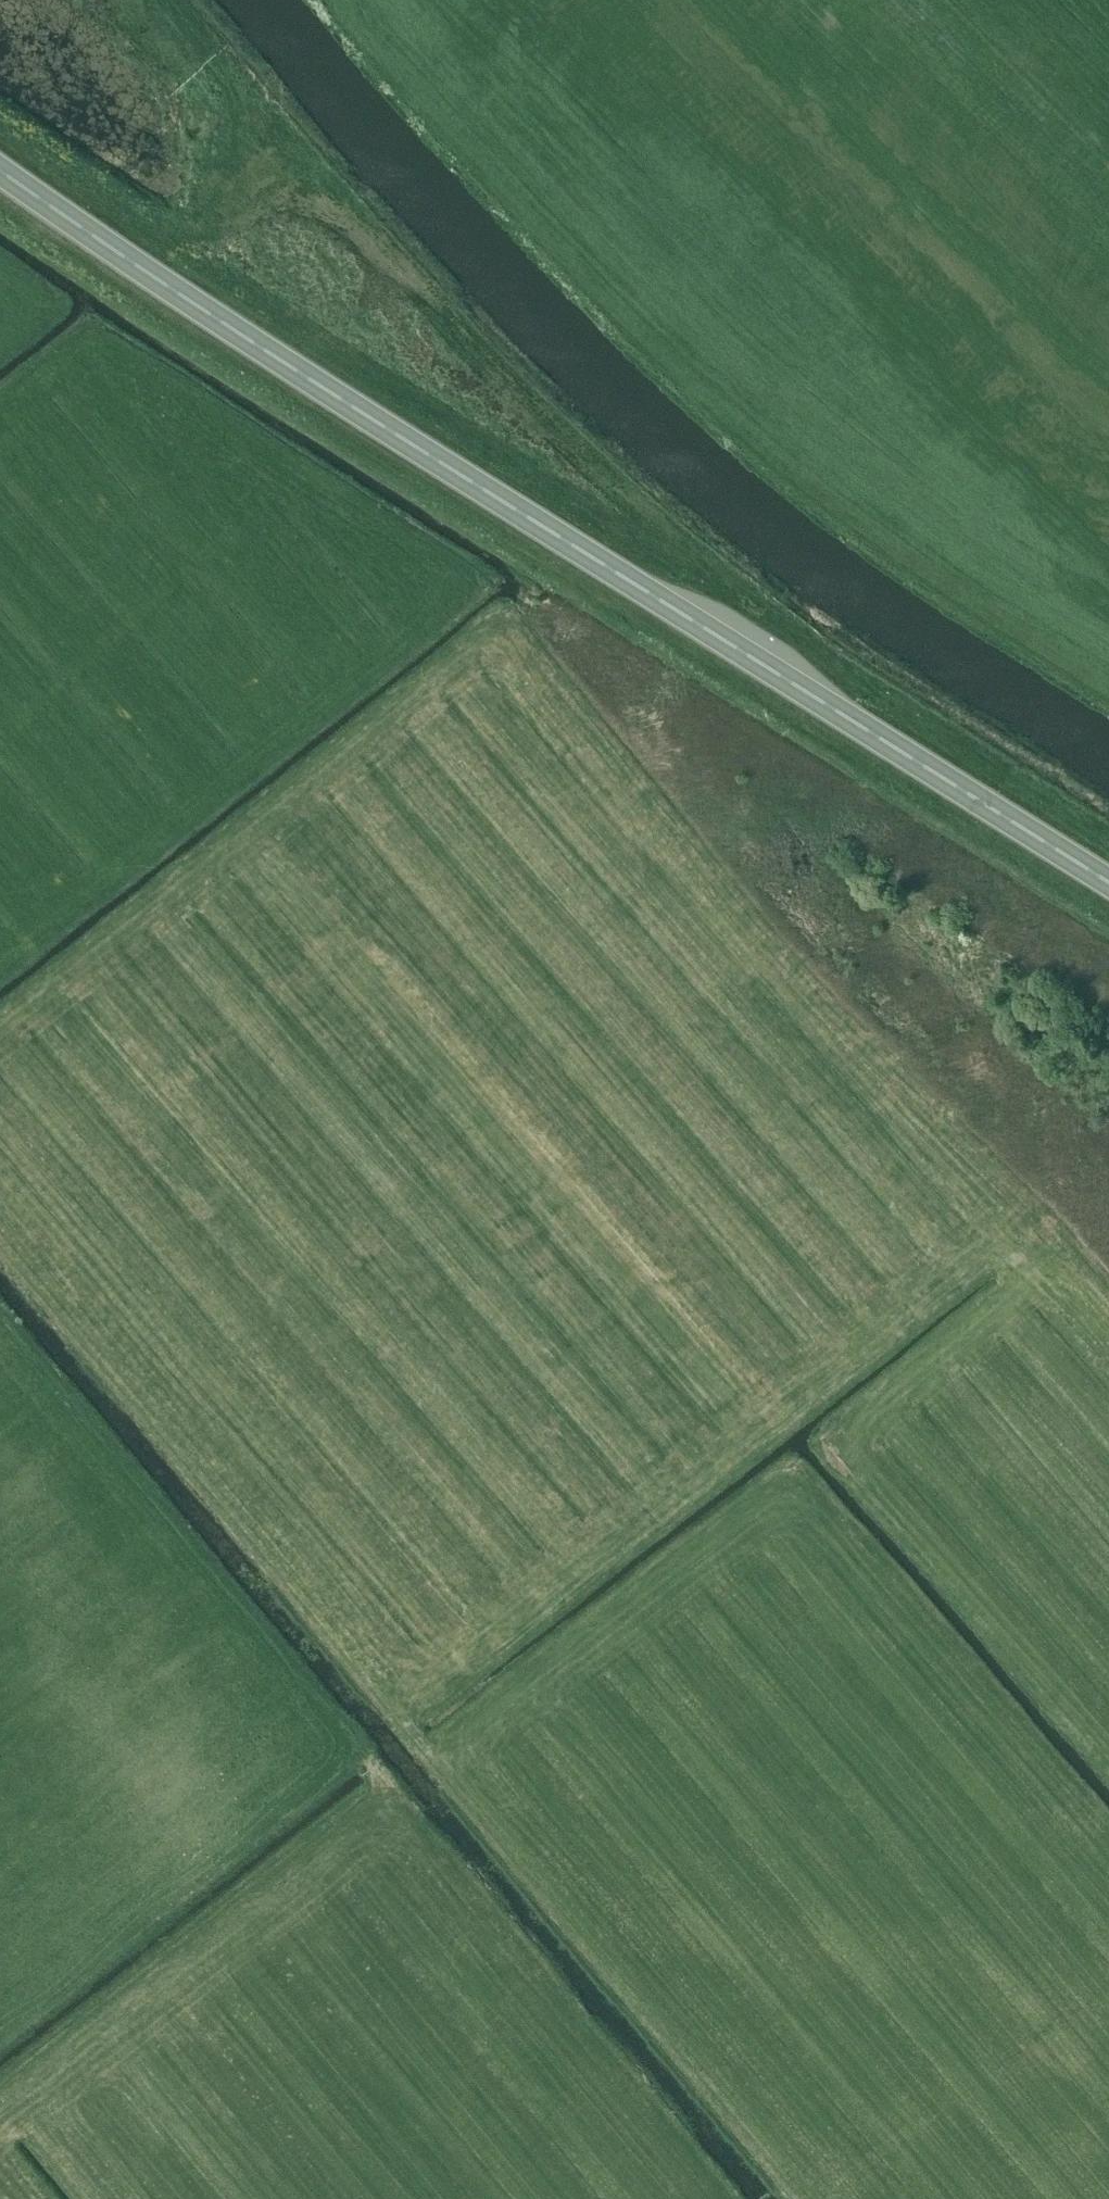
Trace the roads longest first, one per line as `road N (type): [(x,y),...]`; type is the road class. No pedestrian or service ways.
road 1 (trunk): [(1108,881),(384,426),(0,170)]

